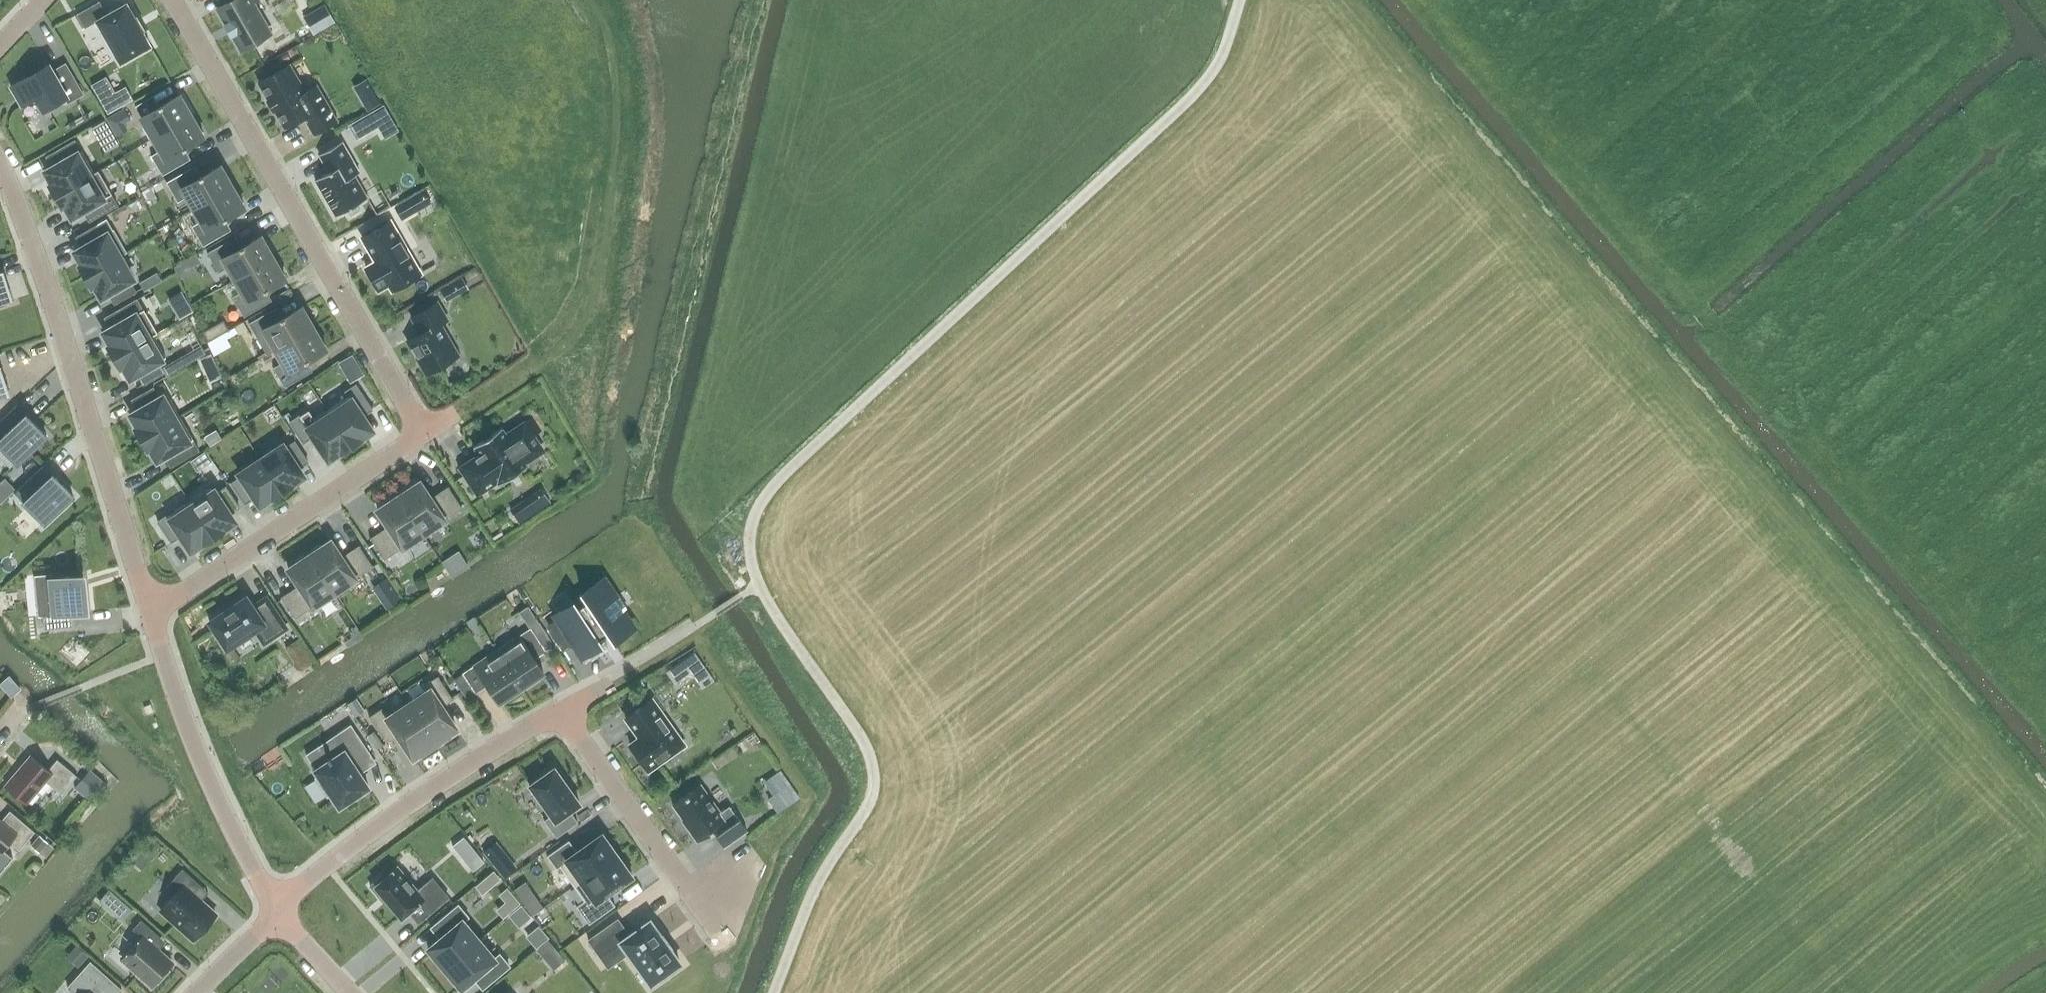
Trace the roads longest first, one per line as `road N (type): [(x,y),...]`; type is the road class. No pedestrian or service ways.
road 1 (unclassified): [(774,992),(820,880),(871,801),(874,772),(864,741),(759,585),(750,544),(758,510),(1195,94),(1218,64),(1241,0)]
road 2 (residential): [(424,436),(176,0)]
road 3 (residential): [(0,168),(151,612)]
road 4 (residential): [(275,909),(424,794),(563,708)]
road 5 (residential): [(151,612),(424,436)]
road 6 (residential): [(275,909),(196,748),(151,612)]
road 7 (residential): [(563,708),(707,912)]
road 8 (residential): [(563,708),(693,627)]

